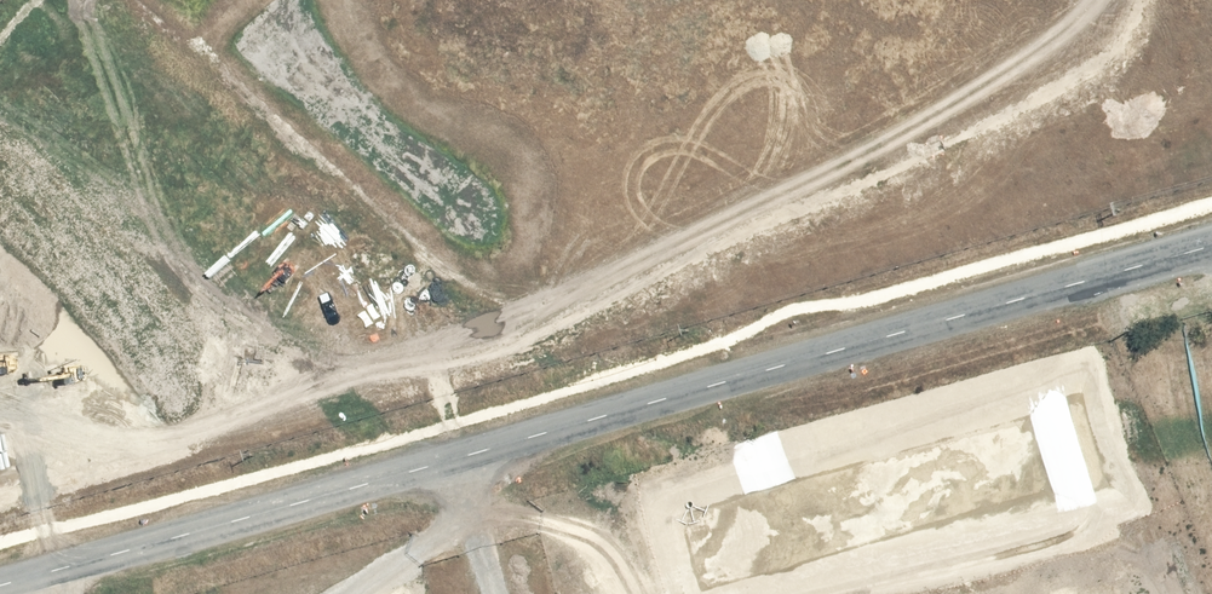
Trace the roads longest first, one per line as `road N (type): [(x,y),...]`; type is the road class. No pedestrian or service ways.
road 1 (unknown): [(752,371),(0,570)]
road 2 (tertiary): [(0,570),(752,371)]
road 3 (tertiary): [(752,371),(1211,243)]
road 4 (tertiary): [(1211,247),(752,371)]
road 5 (unknown): [(951,319),(1051,593)]

